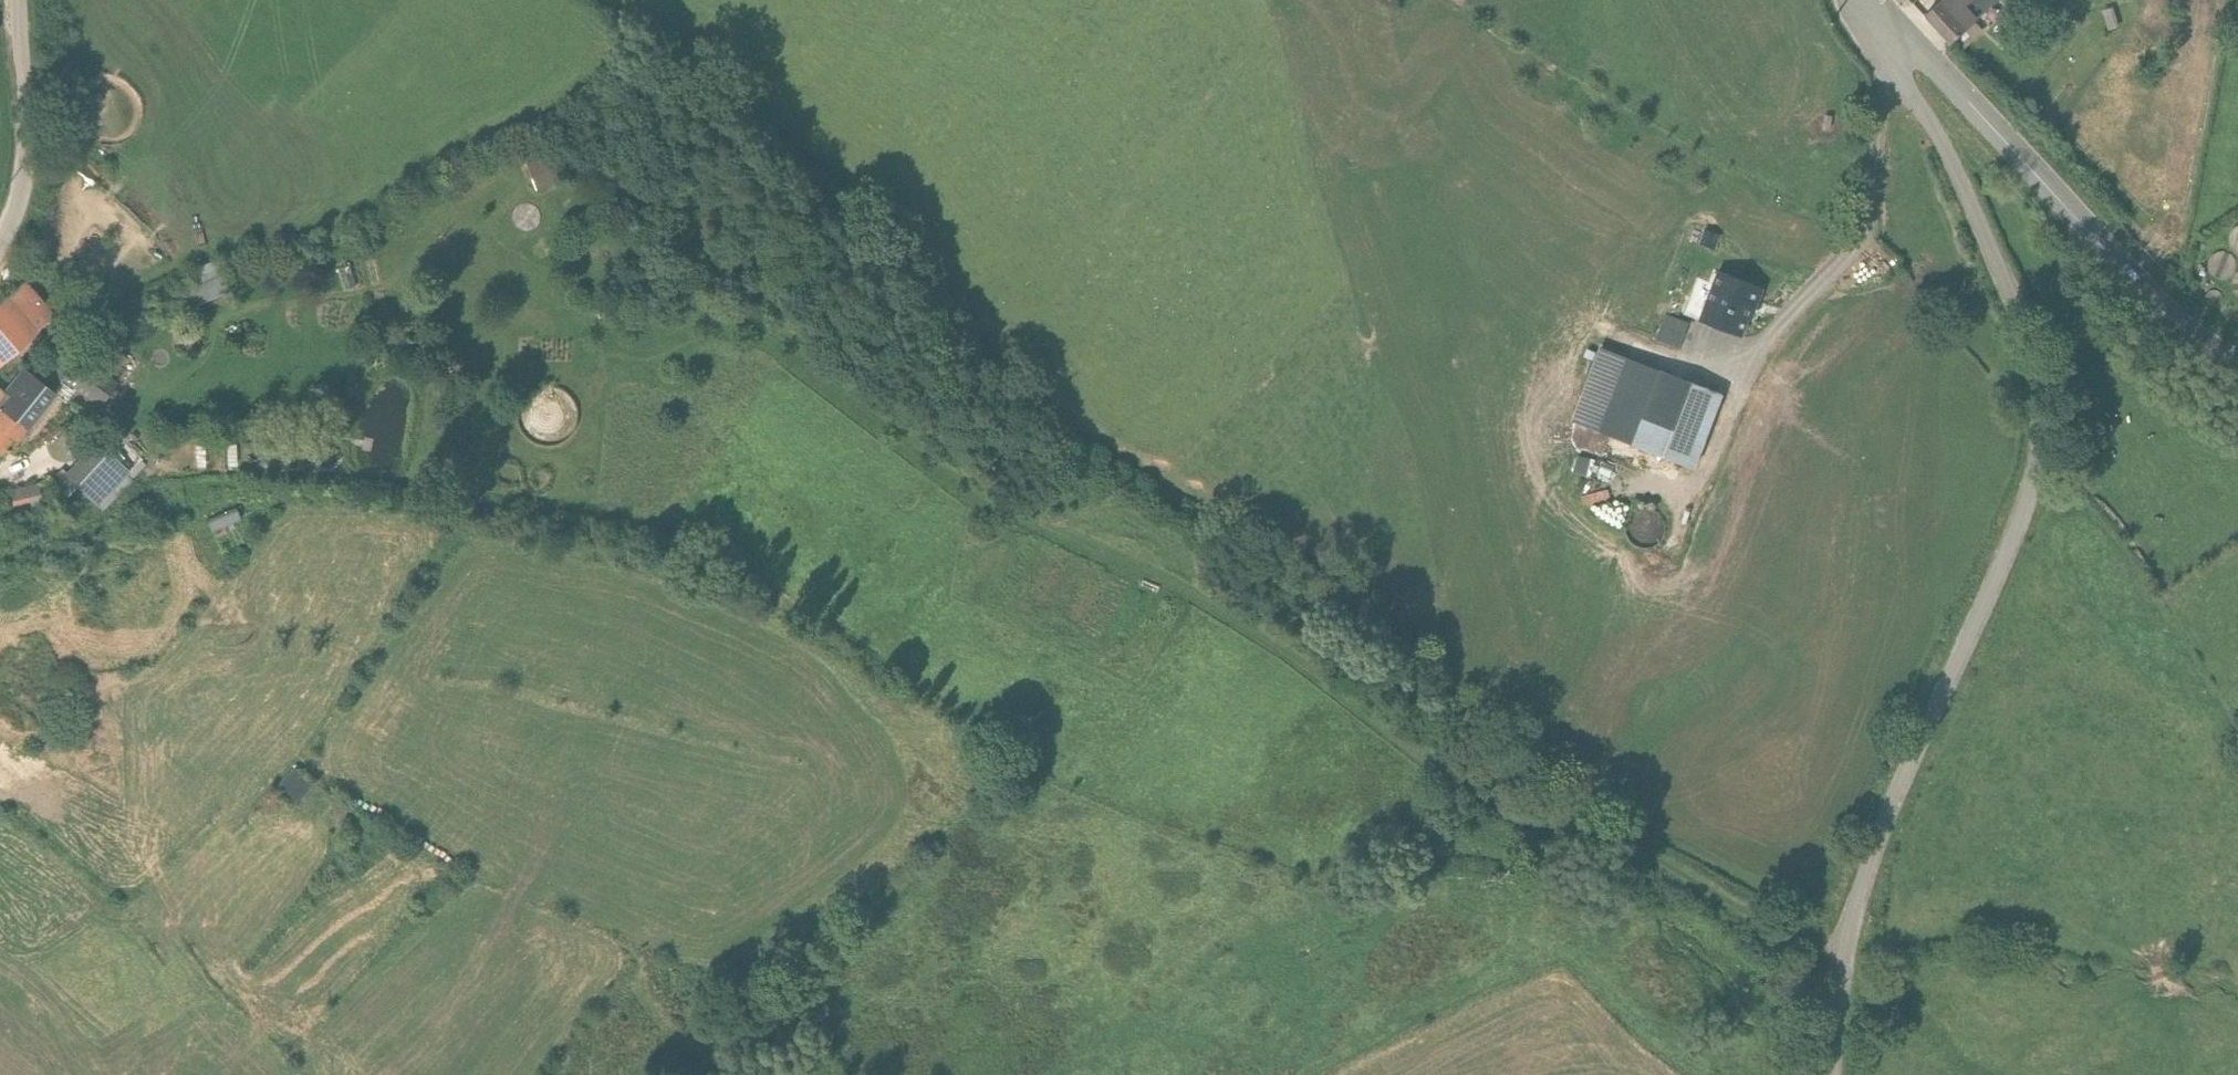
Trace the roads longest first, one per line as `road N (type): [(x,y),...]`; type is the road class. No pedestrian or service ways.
road 1 (unclassified): [(1835,1074),(1841,1017),(1879,860),(2027,525),(2042,448),(2040,398),(2005,299),(1931,140),(1892,86),(1880,29)]
road 2 (tertiary): [(1880,29),(2160,322),(2237,380)]
road 3 (track): [(1548,810),(1592,849),(1841,1017)]
road 4 (unclassified): [(33,0),(39,205),(0,283)]

